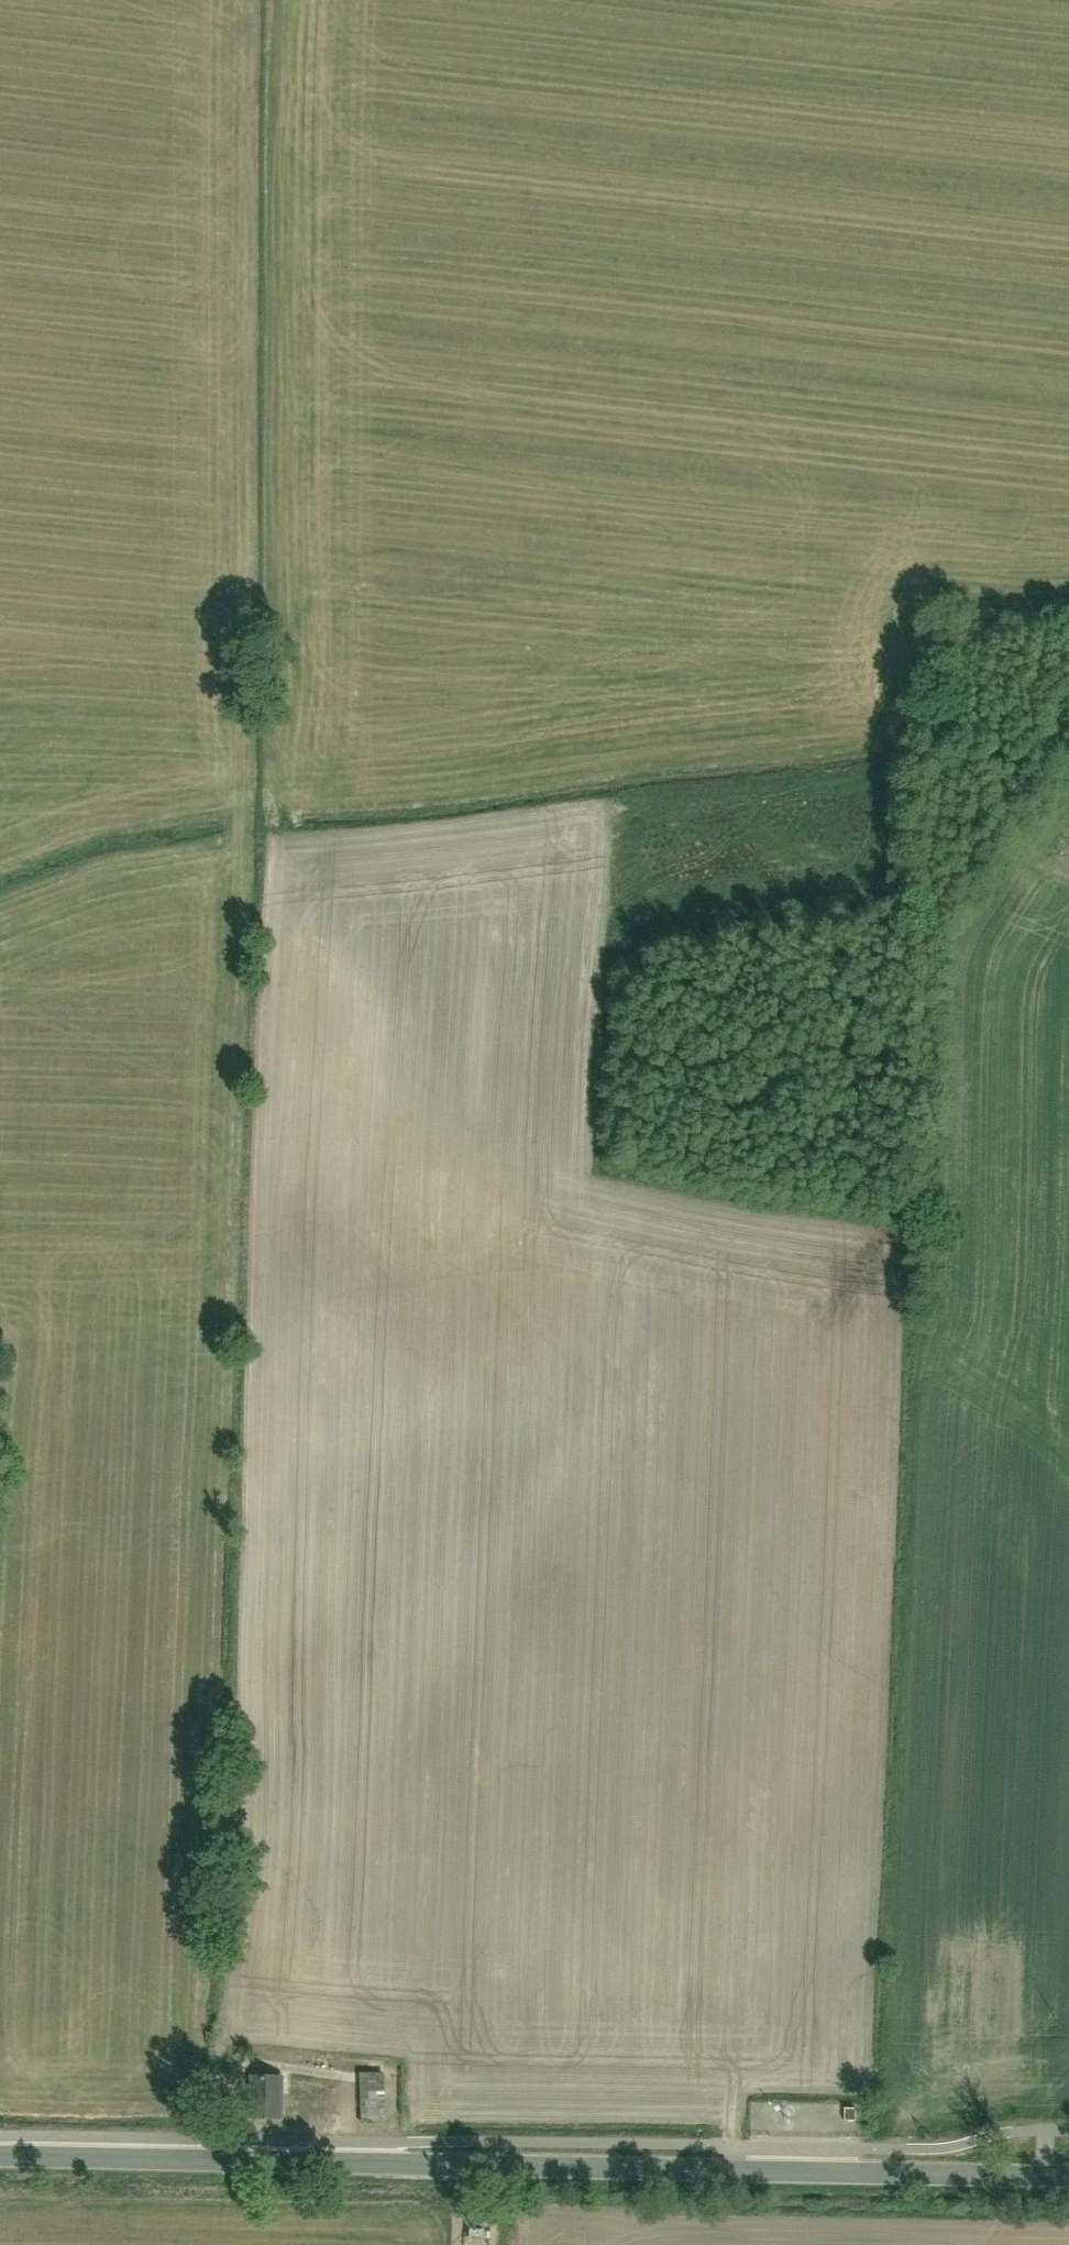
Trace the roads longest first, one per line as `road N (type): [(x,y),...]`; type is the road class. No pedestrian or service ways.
road 1 (tertiary): [(1068,2179),(0,2157)]

